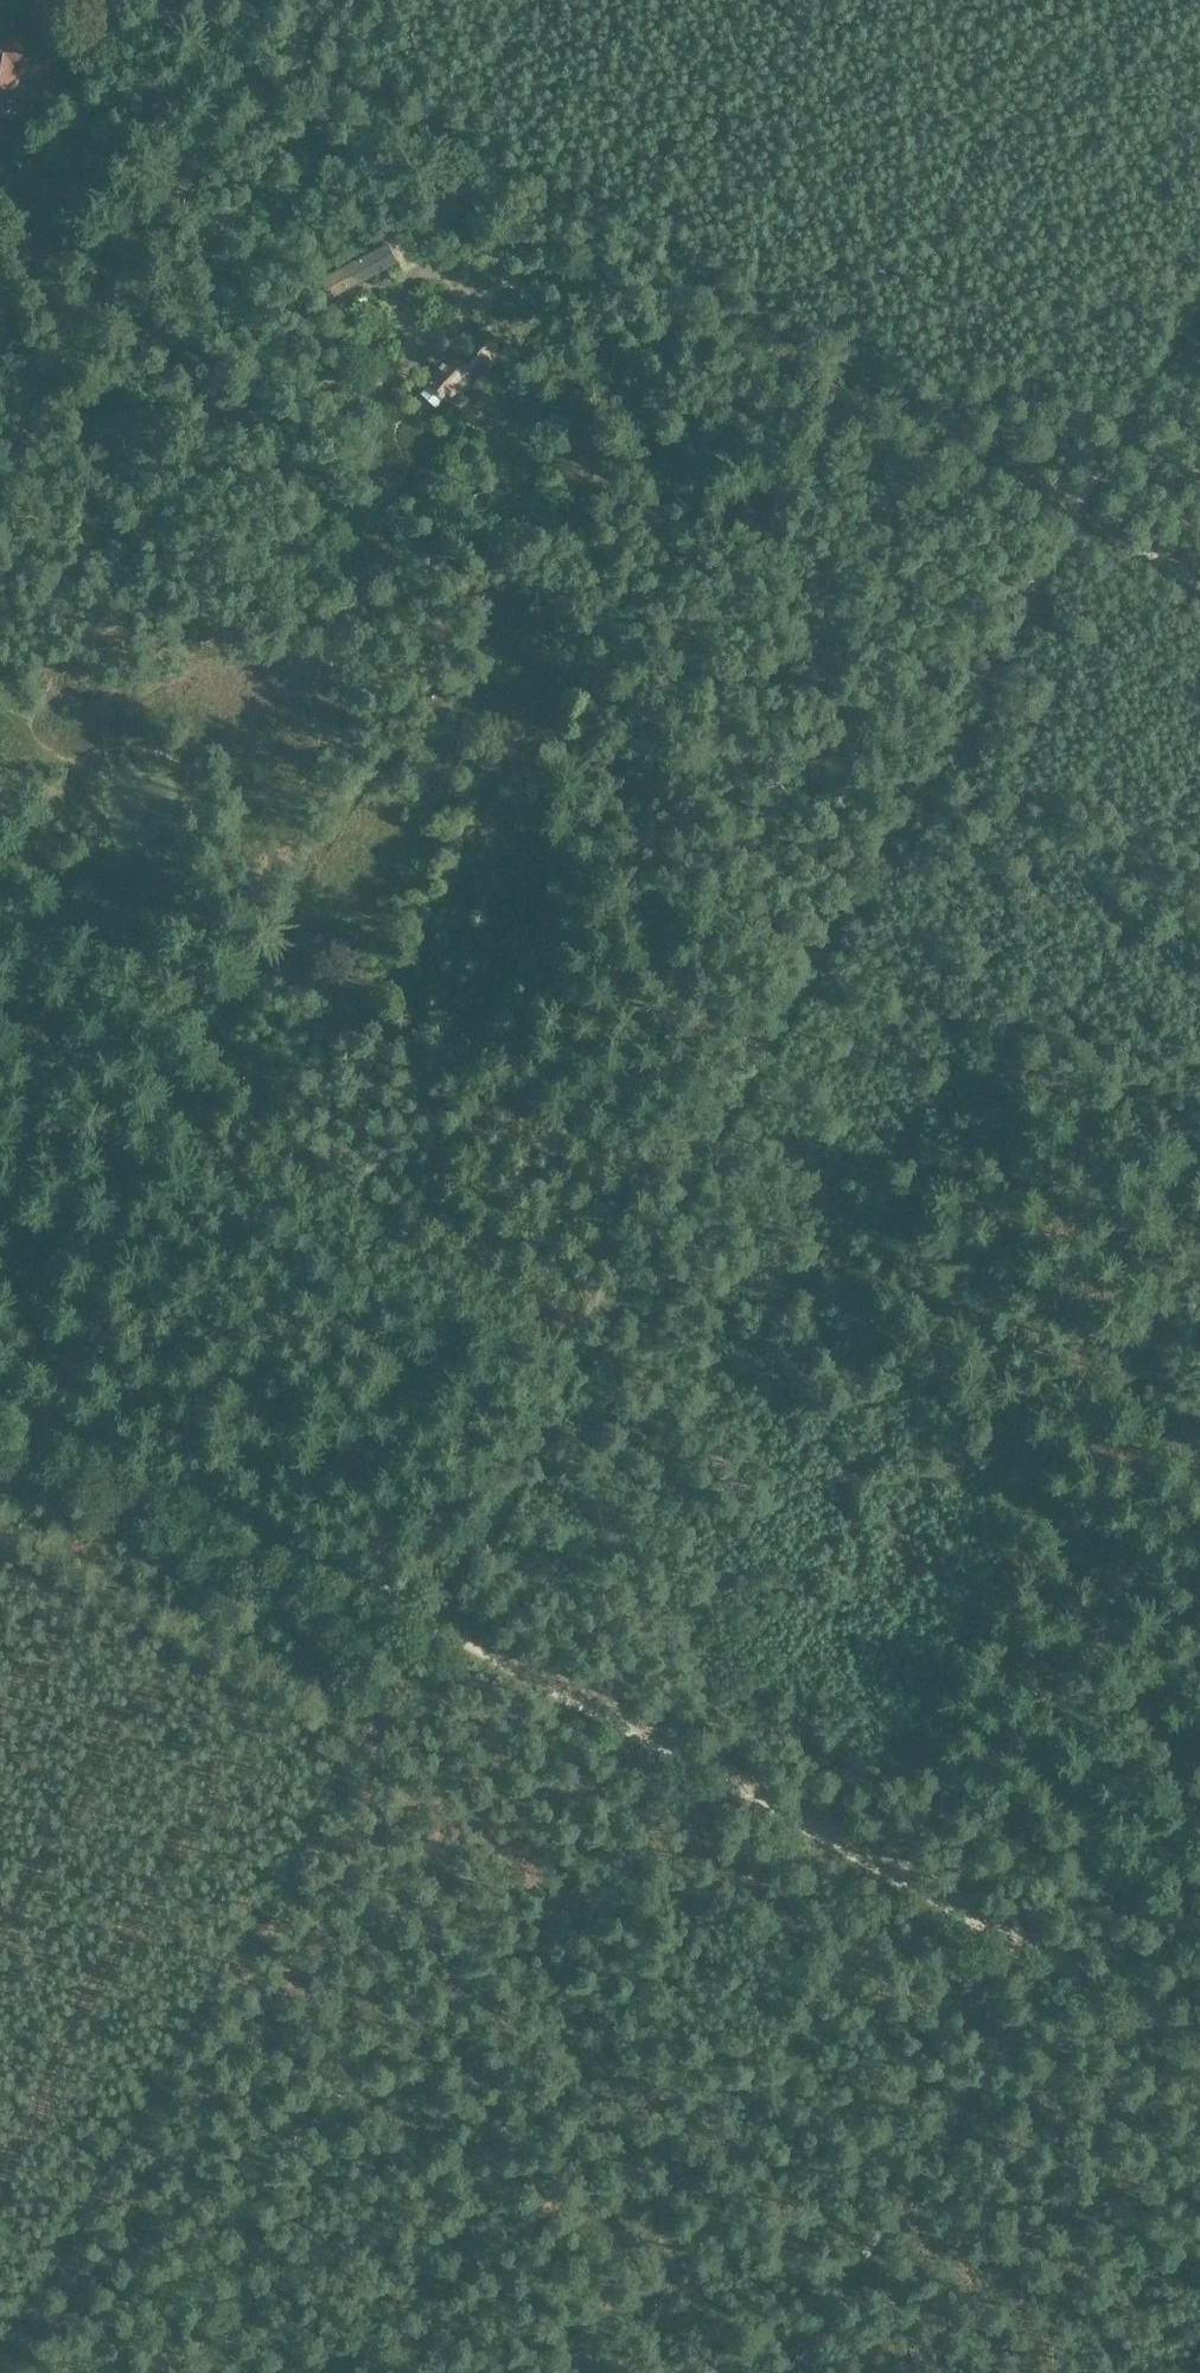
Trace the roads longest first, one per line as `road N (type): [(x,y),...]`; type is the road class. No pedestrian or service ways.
road 1 (track): [(1073,1948),(0,1358)]
road 2 (track): [(1199,581),(219,0)]
road 3 (track): [(1199,2017),(1073,1948)]

